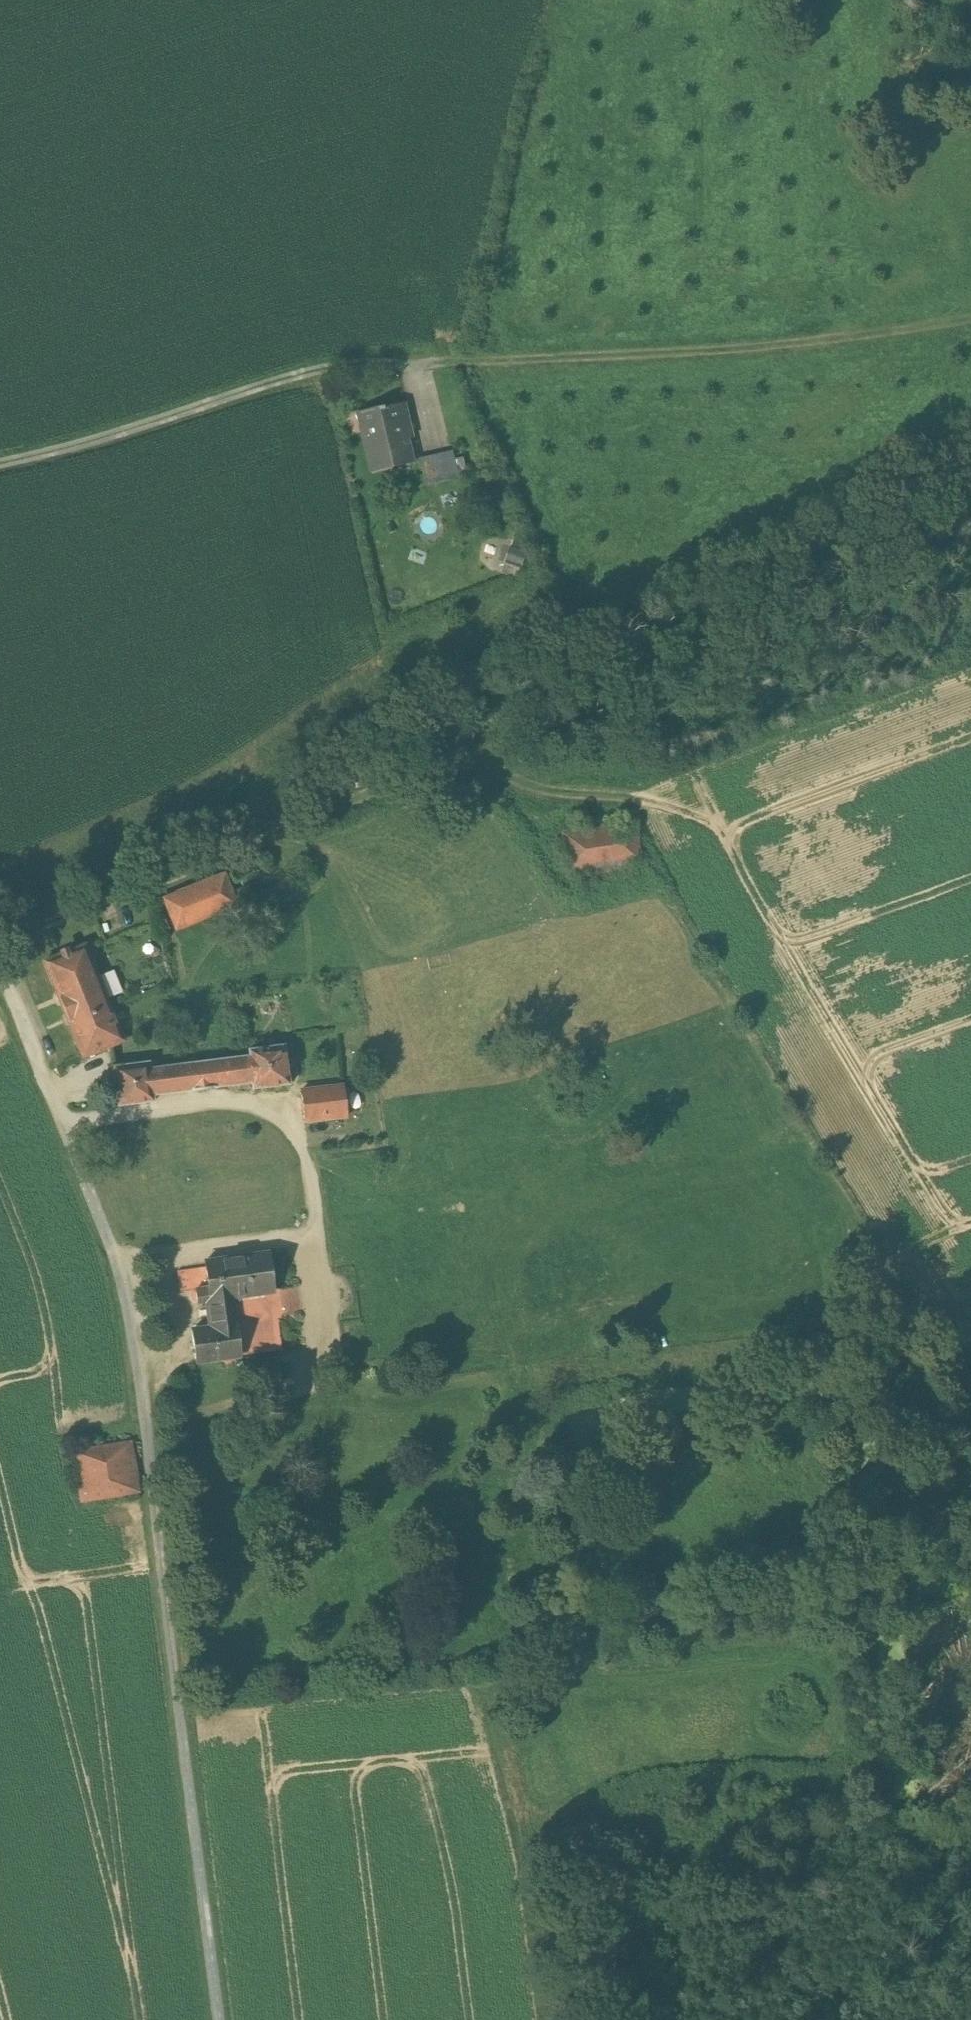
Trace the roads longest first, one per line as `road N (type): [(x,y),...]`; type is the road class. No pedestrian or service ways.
road 1 (track): [(970,318),(721,350),(419,365)]

